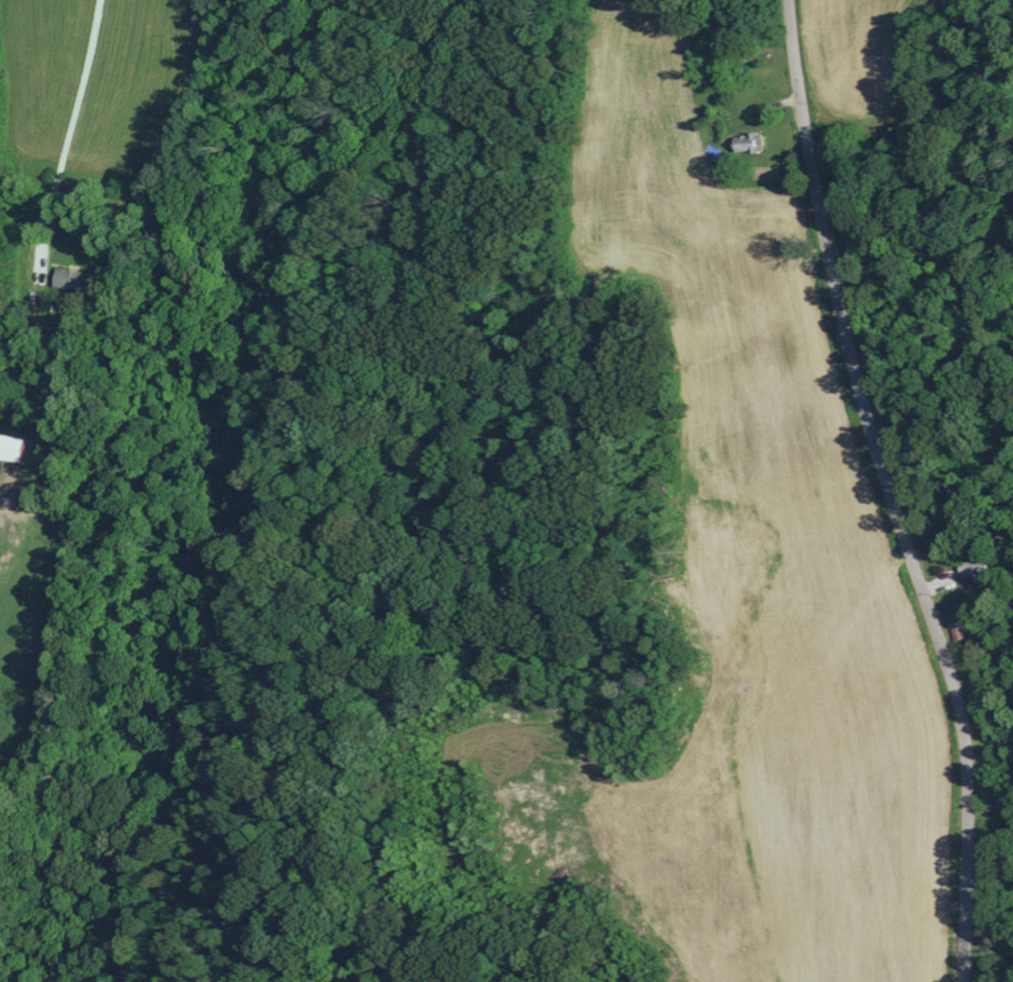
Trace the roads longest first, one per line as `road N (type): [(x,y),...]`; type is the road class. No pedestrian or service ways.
road 1 (residential): [(965,981),(966,740),(905,539),(802,101),(793,0)]

